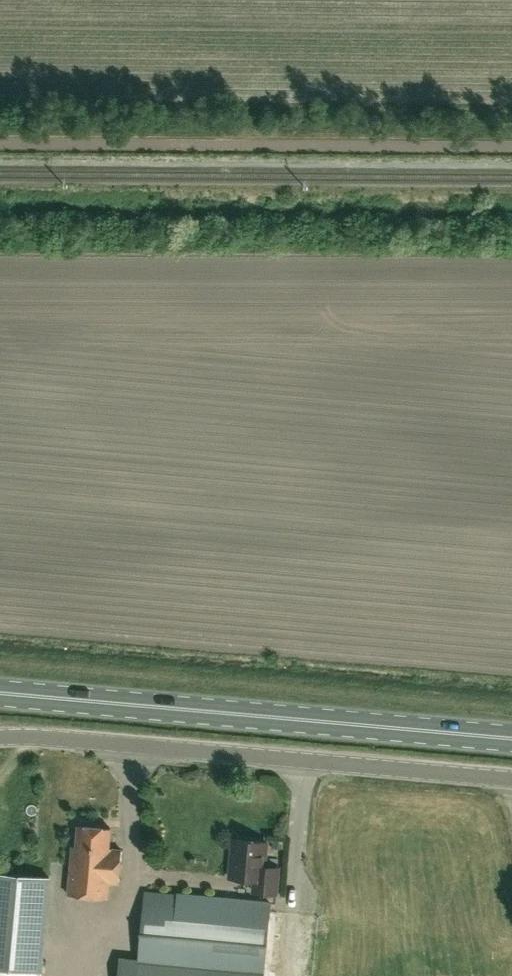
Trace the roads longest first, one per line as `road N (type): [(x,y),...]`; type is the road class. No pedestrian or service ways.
road 1 (primary): [(511,738),(0,692)]
road 2 (unclassified): [(511,781),(0,738)]

